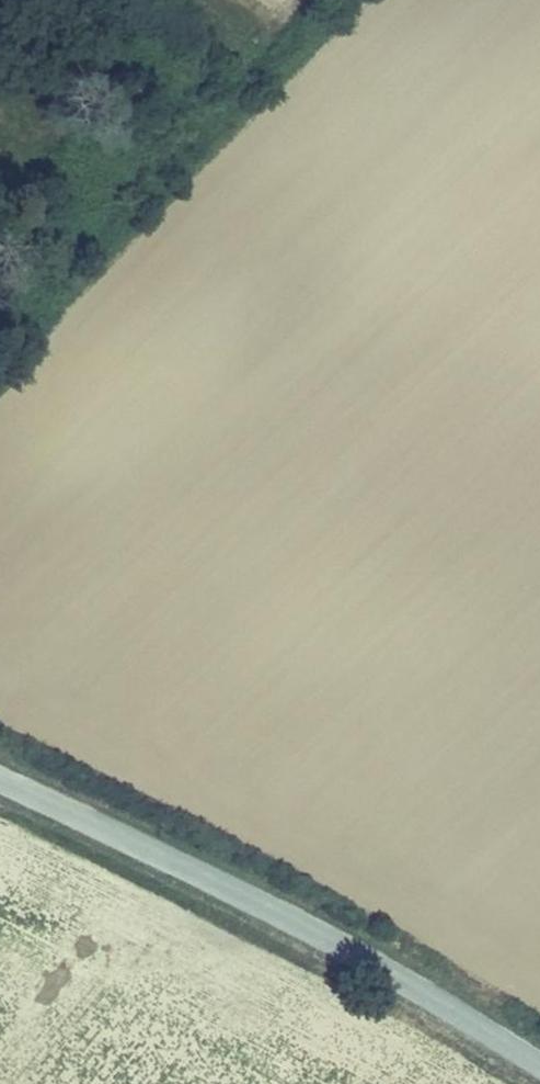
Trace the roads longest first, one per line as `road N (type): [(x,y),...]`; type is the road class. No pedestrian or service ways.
road 1 (tertiary): [(539,1065),(229,888),(0,782)]

